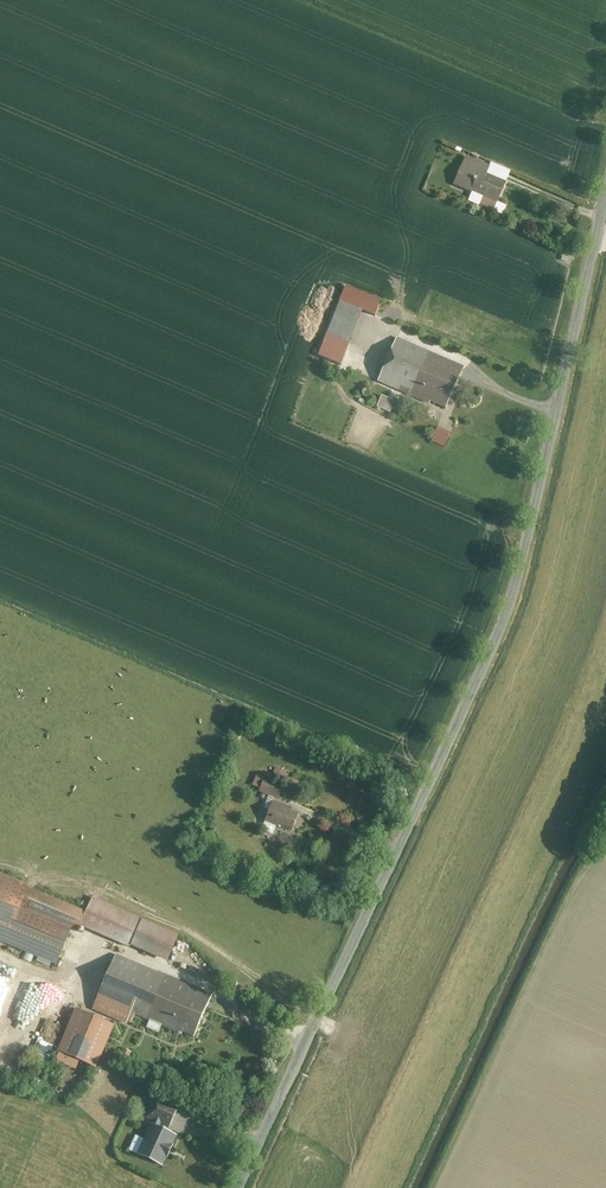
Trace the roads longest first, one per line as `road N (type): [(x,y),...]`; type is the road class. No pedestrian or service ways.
road 1 (tertiary): [(605,198),(512,600),(240,1187)]

